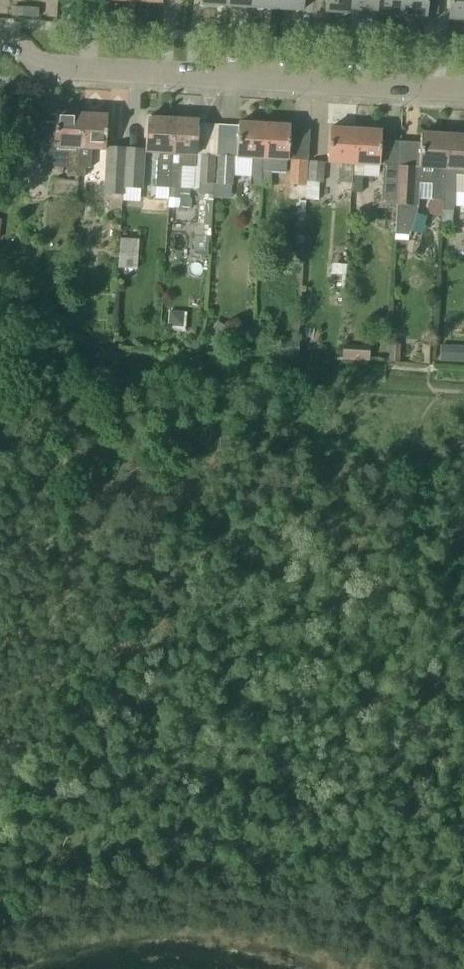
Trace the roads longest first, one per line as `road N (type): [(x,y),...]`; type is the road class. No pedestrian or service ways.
road 1 (residential): [(463,90),(60,70),(0,37)]

